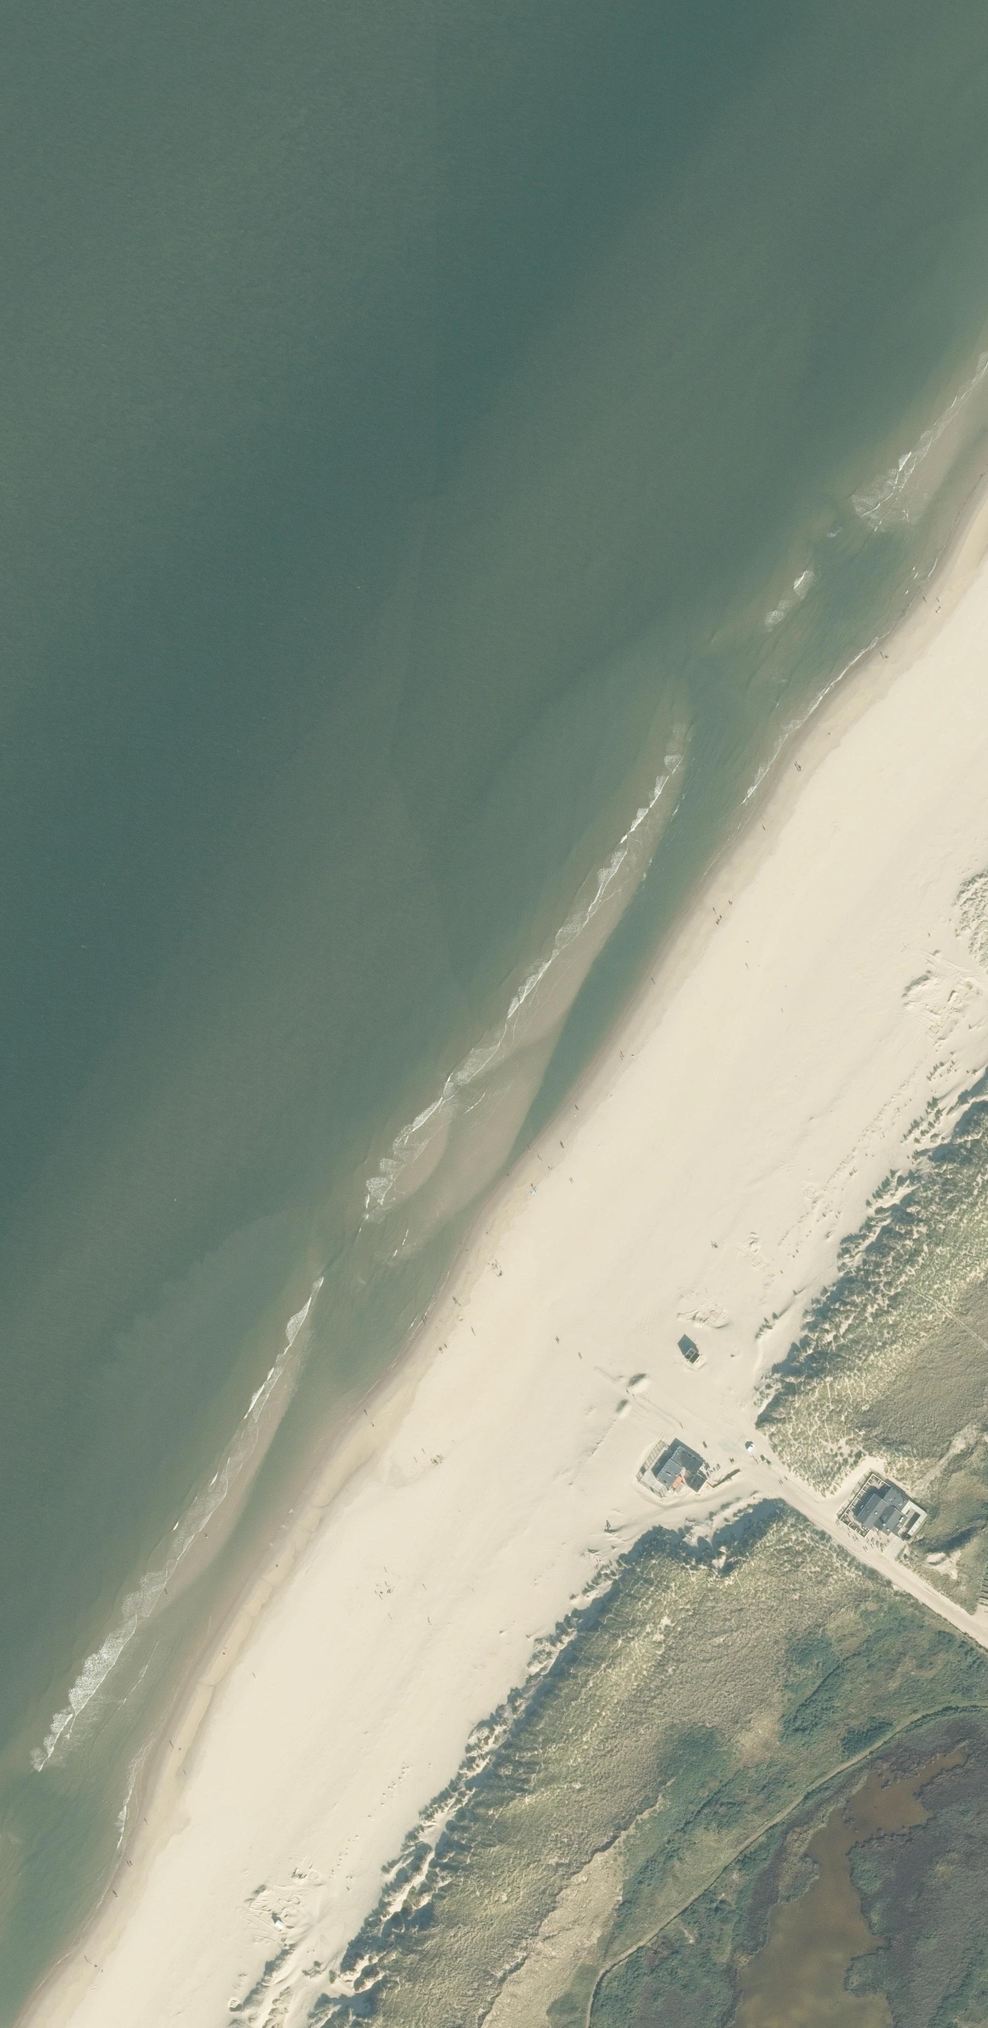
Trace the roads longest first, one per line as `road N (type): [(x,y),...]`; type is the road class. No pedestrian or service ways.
road 1 (track): [(987,1705),(956,1703),(911,1720),(810,1790),(605,1969),(586,2027)]
road 2 (unclassified): [(987,1641),(787,1490)]

